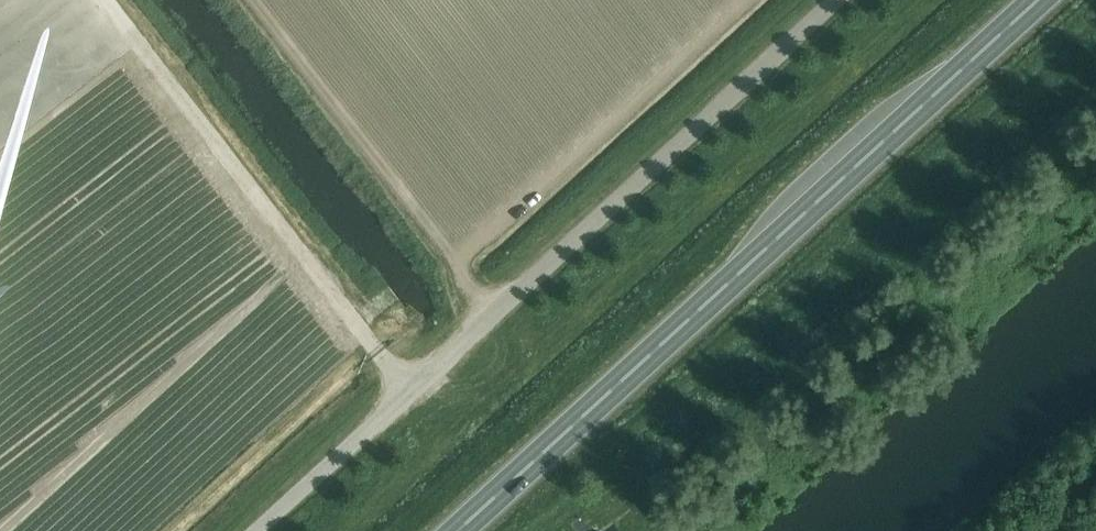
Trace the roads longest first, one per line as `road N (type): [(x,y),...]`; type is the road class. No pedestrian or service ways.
road 1 (trunk): [(458,530),(1039,0)]
road 2 (unclassified): [(253,530),(831,0)]
road 3 (track): [(410,386),(105,0)]

